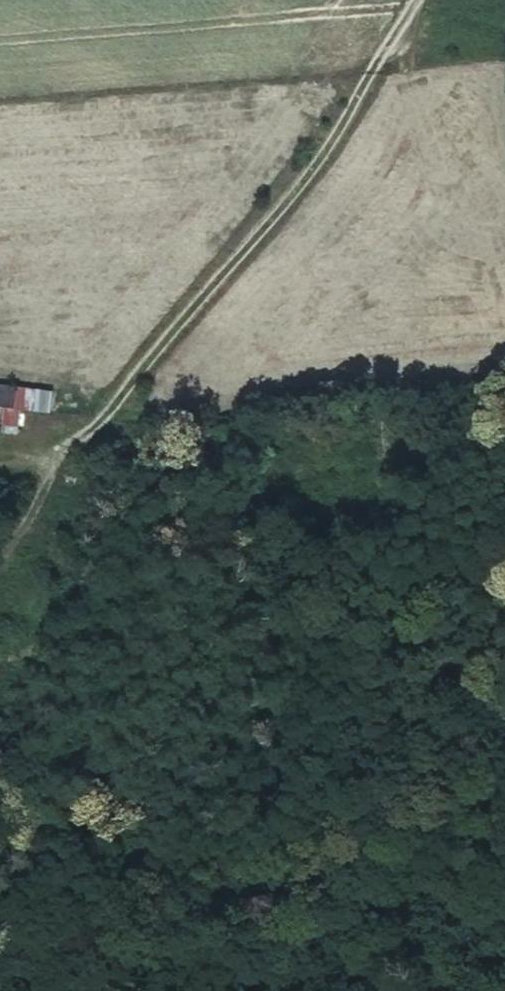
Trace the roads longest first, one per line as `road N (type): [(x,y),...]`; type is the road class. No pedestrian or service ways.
road 1 (track): [(142,370),(192,297),(298,181),(413,0)]

